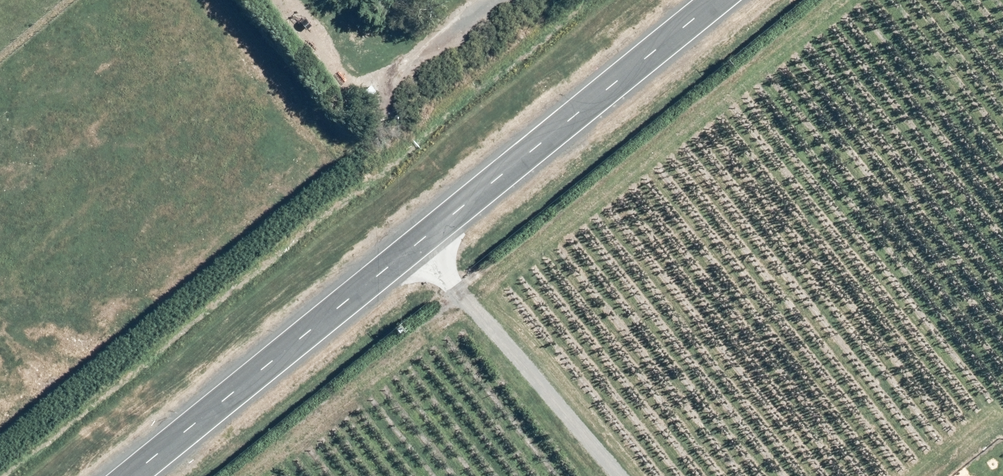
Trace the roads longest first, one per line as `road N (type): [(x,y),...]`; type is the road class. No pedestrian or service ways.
road 1 (residential): [(721,0),(132,475)]
road 2 (track): [(413,250),(600,475)]

